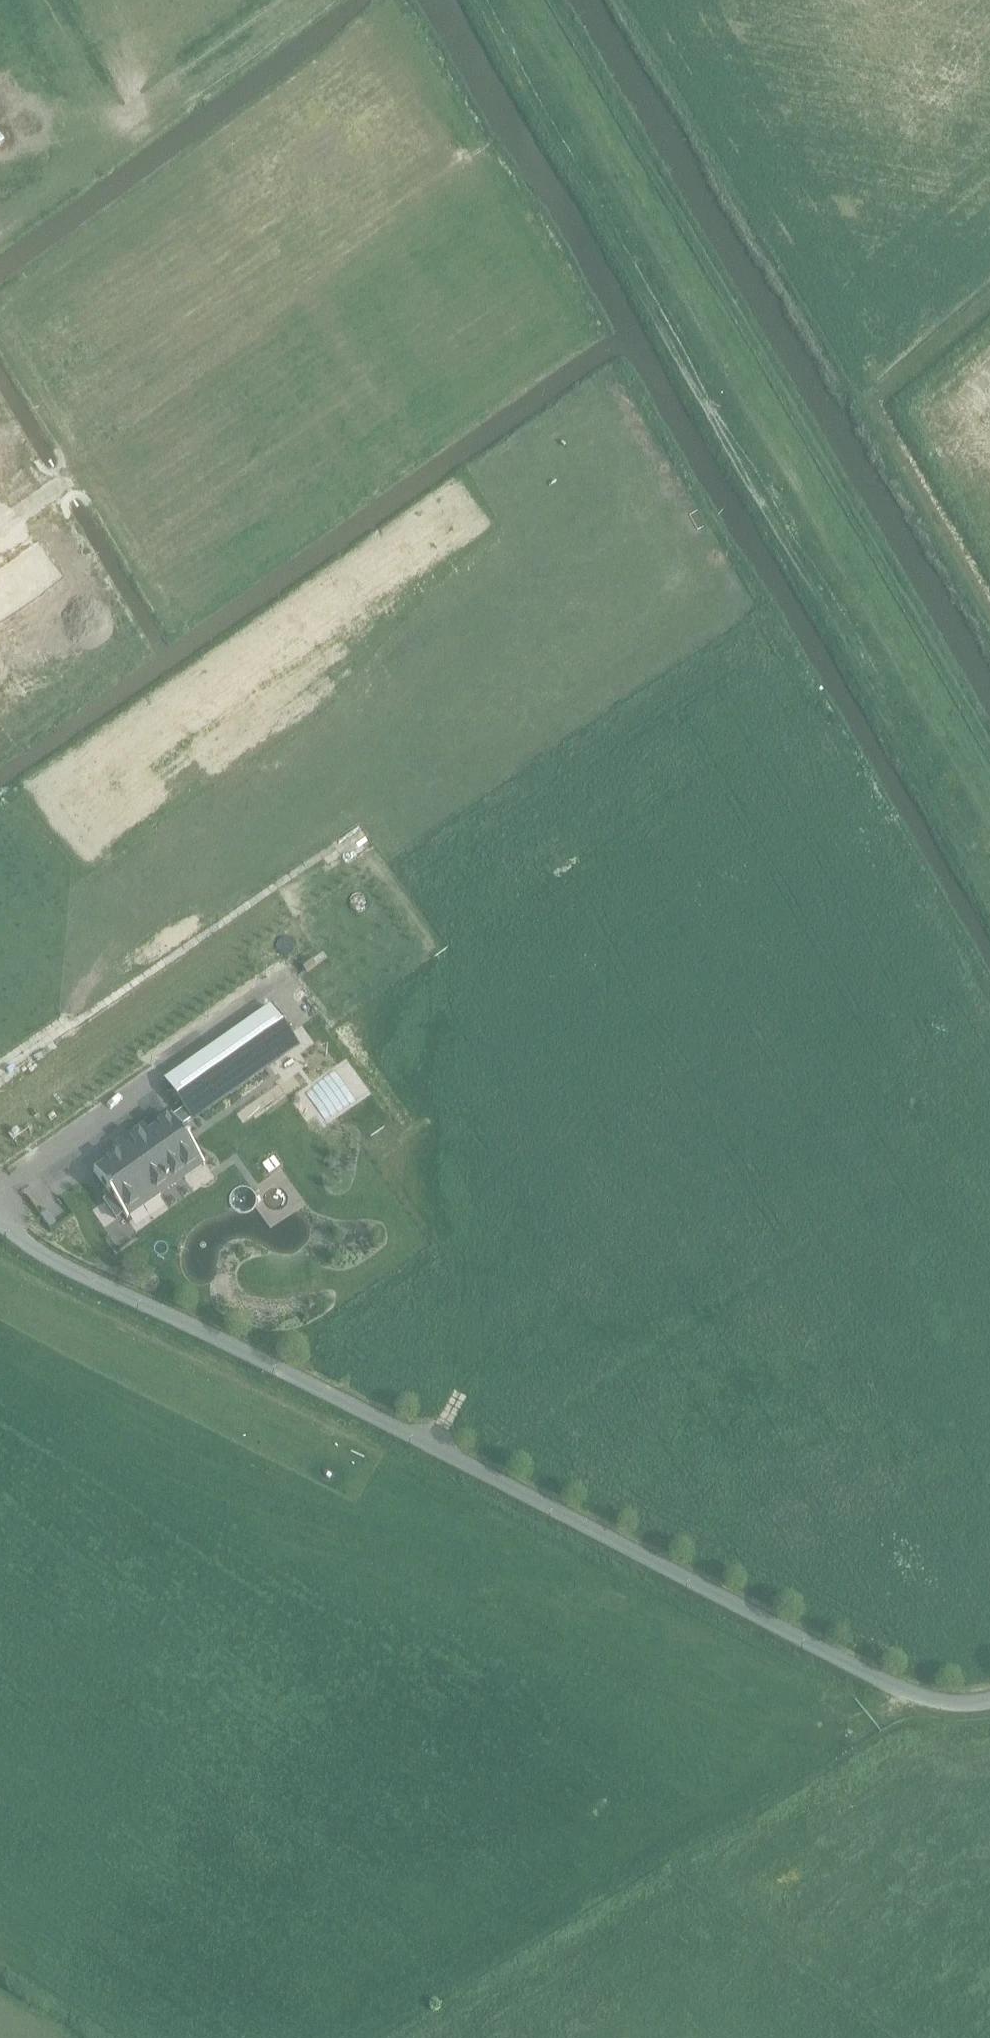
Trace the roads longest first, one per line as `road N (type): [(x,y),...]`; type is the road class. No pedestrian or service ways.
road 1 (unclassified): [(989,1701),(915,1695),(165,1318),(0,1225)]

